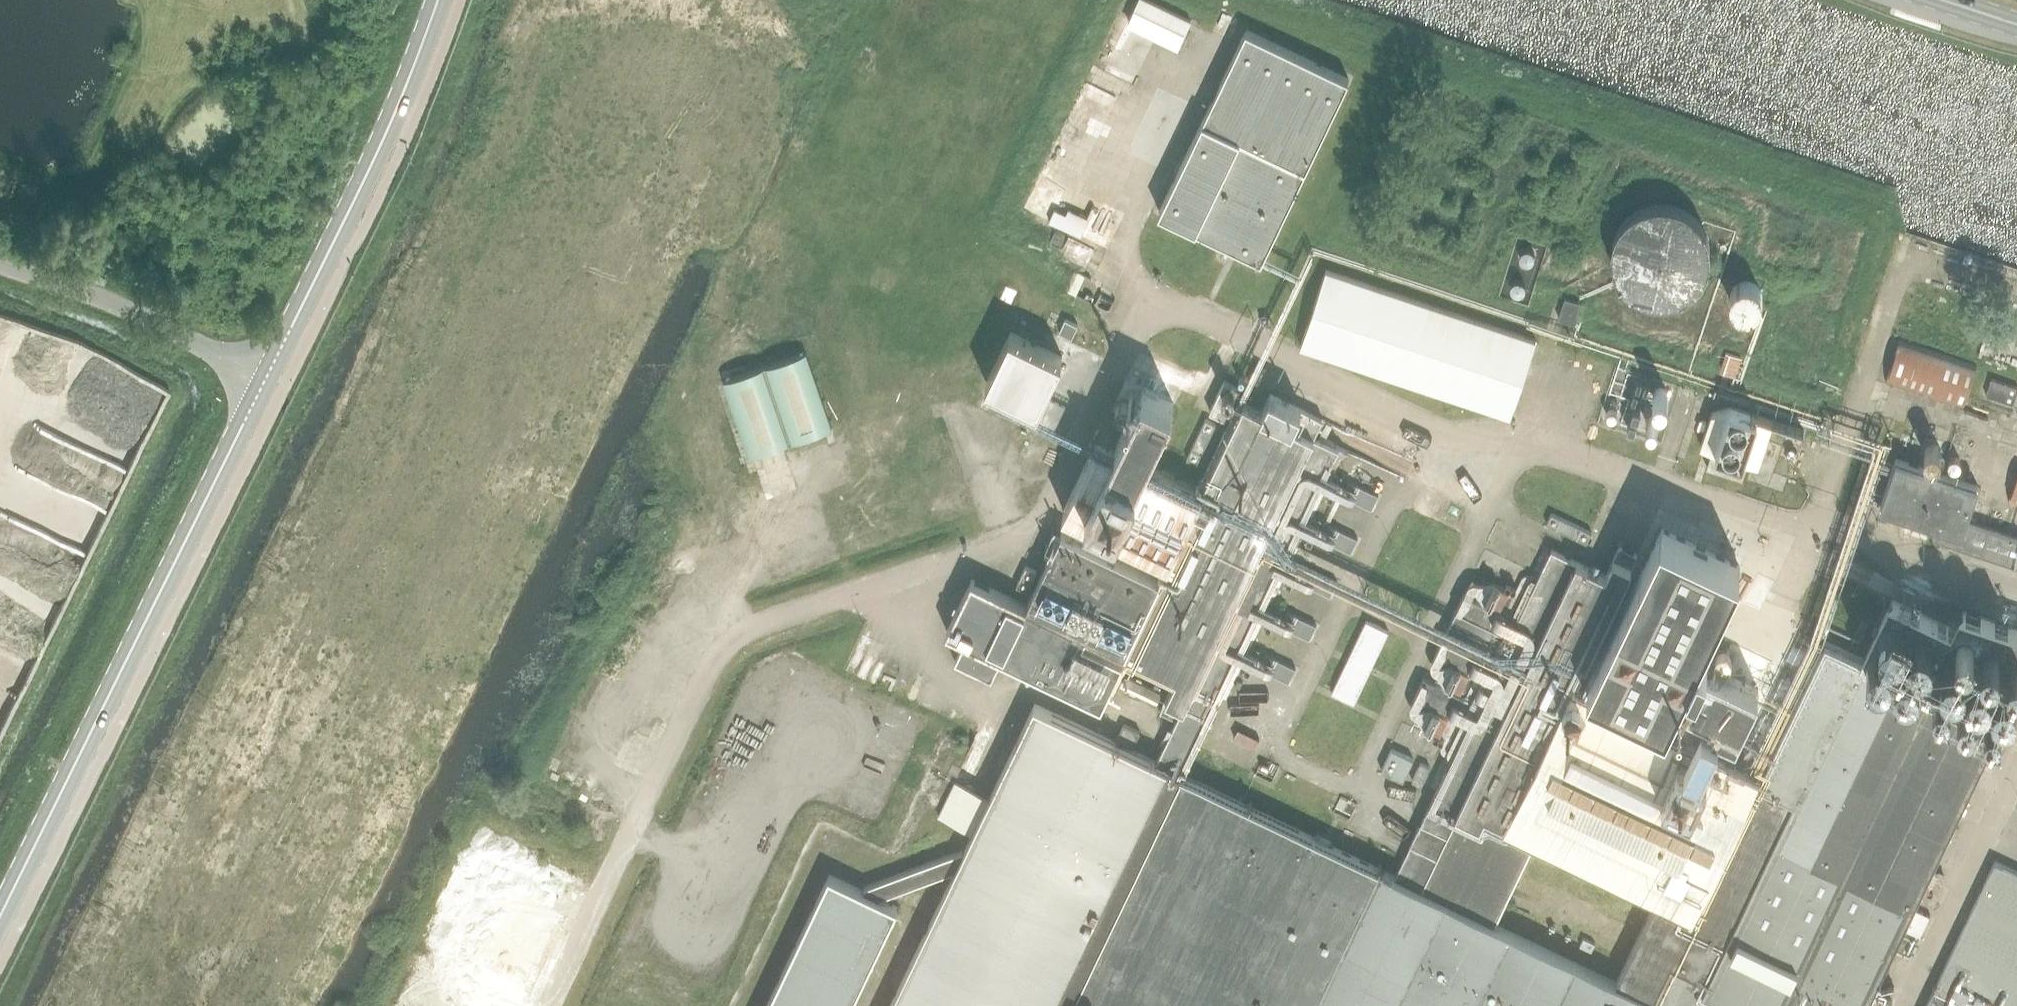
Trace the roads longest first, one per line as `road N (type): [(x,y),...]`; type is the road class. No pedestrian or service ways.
road 1 (tertiary): [(0,912),(267,377)]
road 2 (tertiary): [(267,377),(404,90),(436,0)]
road 3 (unclassified): [(267,377),(0,266)]

